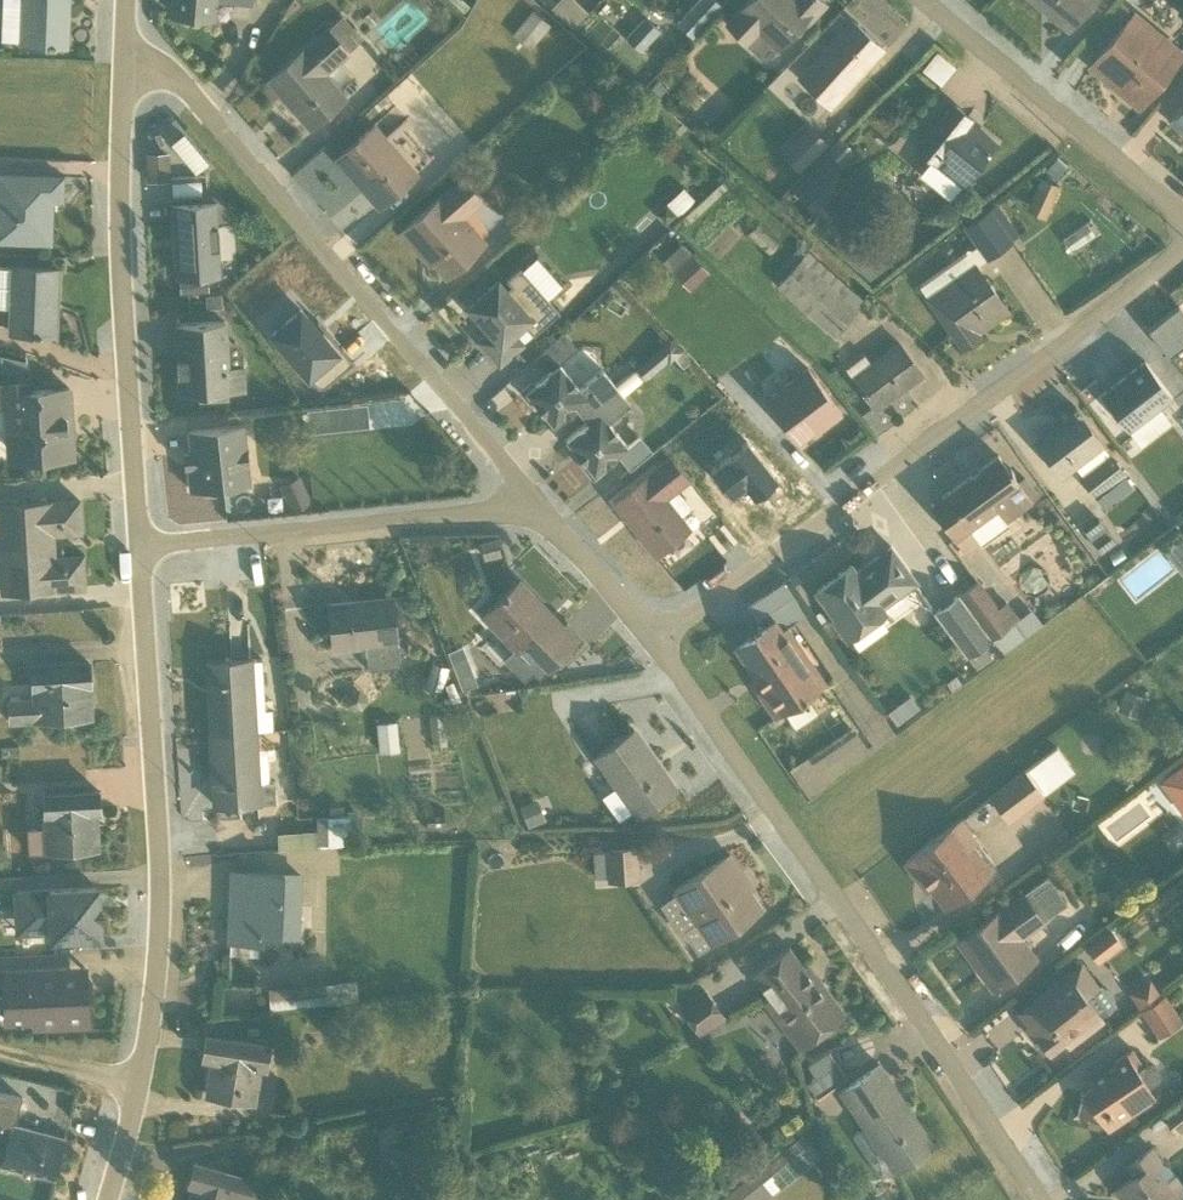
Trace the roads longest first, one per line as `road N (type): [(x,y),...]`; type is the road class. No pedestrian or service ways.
road 1 (residential): [(652,644),(1040,1199)]
road 2 (residential): [(652,644),(1052,354),(1182,245)]
road 3 (unclassified): [(140,548),(158,902),(139,1082),(106,1199)]
road 4 (residential): [(125,54),(180,77),(534,501)]
road 5 (unclassified): [(125,54),(118,250),(140,548)]
road 6 (unclassified): [(140,548),(494,513),(534,501)]
road 7 (residential): [(923,0),(1182,215)]
road 8 (residential): [(534,501),(652,644)]
road 9 (track): [(139,1082),(0,1056)]

